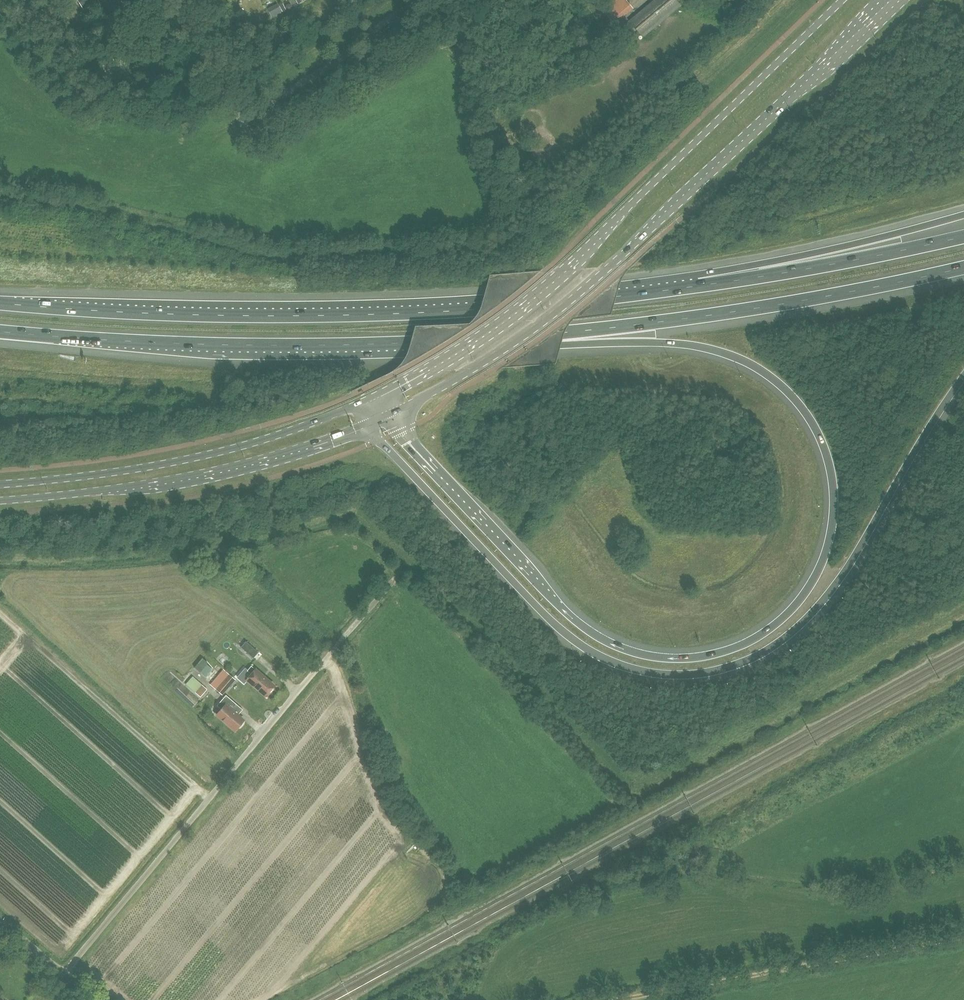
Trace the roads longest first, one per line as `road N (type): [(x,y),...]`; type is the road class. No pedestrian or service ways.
road 1 (motorway): [(503,339),(691,345),(739,358),(789,393),(825,449),(834,507),(825,555),(790,612),(755,639),(708,656),(619,647),(554,602),(385,416)]
road 2 (motorway): [(368,423),(581,644),(644,669),(692,673),(733,665),(800,625),(837,582),(963,376)]
road 3 (primary): [(385,416),(490,359),(579,292),(895,0)]
road 4 (motorway): [(626,293),(348,313),(0,301)]
road 5 (primary): [(843,0),(537,291),(467,343),(368,399)]
road 6 (unclassified): [(60,976),(396,576)]
road 7 (motorway): [(0,331),(224,345),(503,339)]
road 8 (motorway): [(503,339),(706,316),(963,268)]
road 9 (primary): [(368,399),(211,454),(0,484)]
road 10 (primary): [(0,500),(164,481),(368,423)]
road 11 (track): [(616,999),(963,939)]
road 12 (motorway): [(963,214),(626,293)]
road 13 (motorway): [(963,237),(626,293)]

